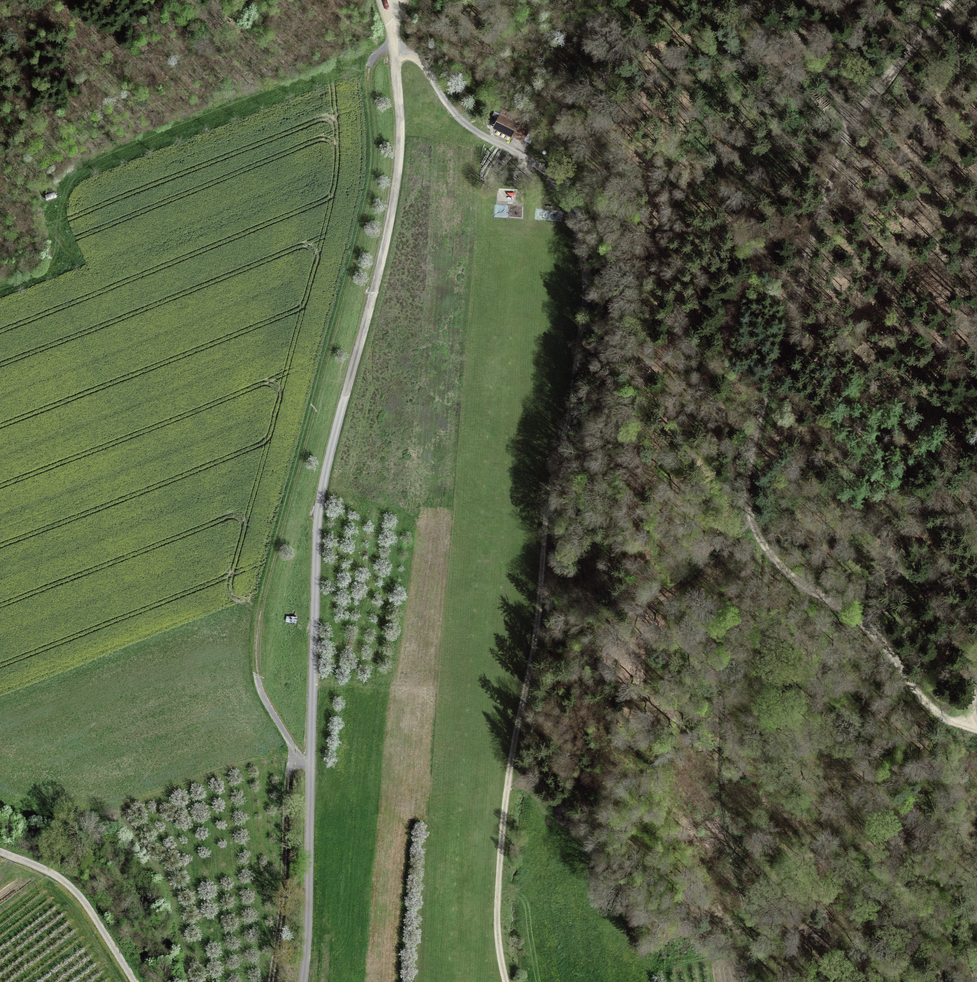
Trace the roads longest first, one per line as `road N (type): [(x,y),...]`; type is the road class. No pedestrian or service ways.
road 1 (track): [(398,48),(419,60),(460,121),(541,170),(563,199),(587,286),(508,784),(498,900),(507,981)]
road 2 (unclassified): [(306,981),(319,510),(402,154),(398,48)]
road 3 (track): [(951,0),(852,121),(746,487),(758,535),(784,569),(864,620),(932,709),(976,729)]
road 4 (track): [(398,48),(385,50),(372,68),(371,193),(318,375),(254,656),(261,694),(312,774)]
road 5 (track): [(272,981),(291,745)]
road 6 (track): [(0,852),(81,892),(131,981)]
road 7 (track): [(758,0),(852,121)]

